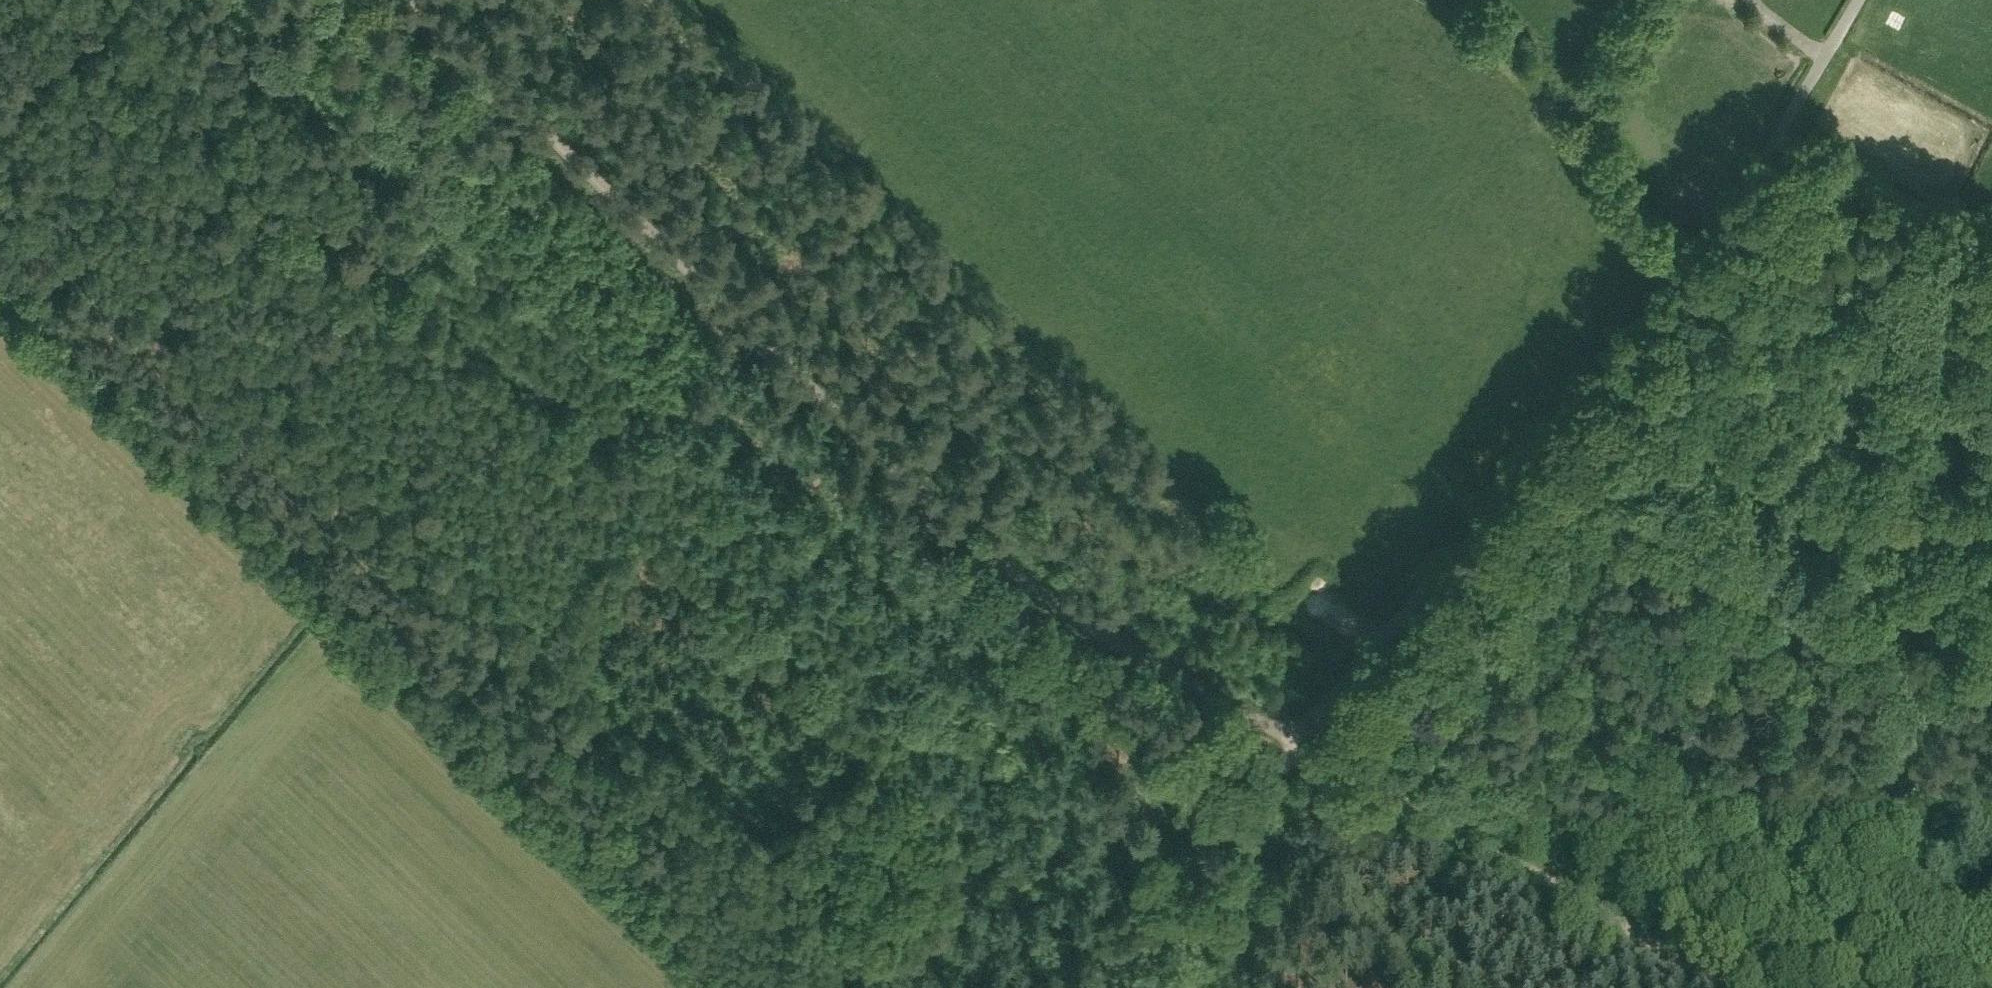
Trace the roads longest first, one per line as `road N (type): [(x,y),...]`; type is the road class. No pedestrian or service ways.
road 1 (track): [(1303,745),(1003,568),(408,0)]
road 2 (unclassified): [(1303,745),(1667,312),(1719,241),(1858,0)]
road 3 (track): [(1742,987),(1303,745)]

